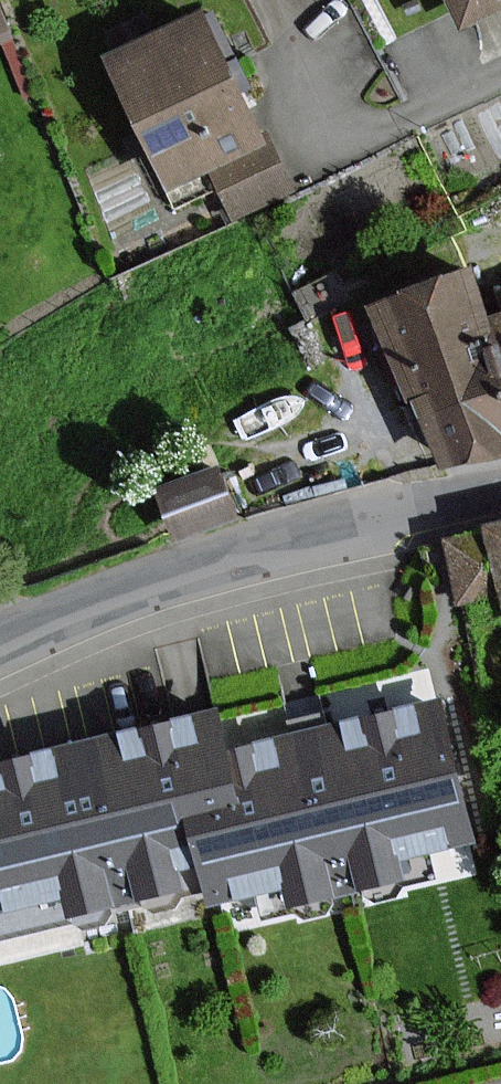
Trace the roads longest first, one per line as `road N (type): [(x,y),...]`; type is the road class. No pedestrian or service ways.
road 1 (residential): [(0,643),(246,549),(500,489)]

